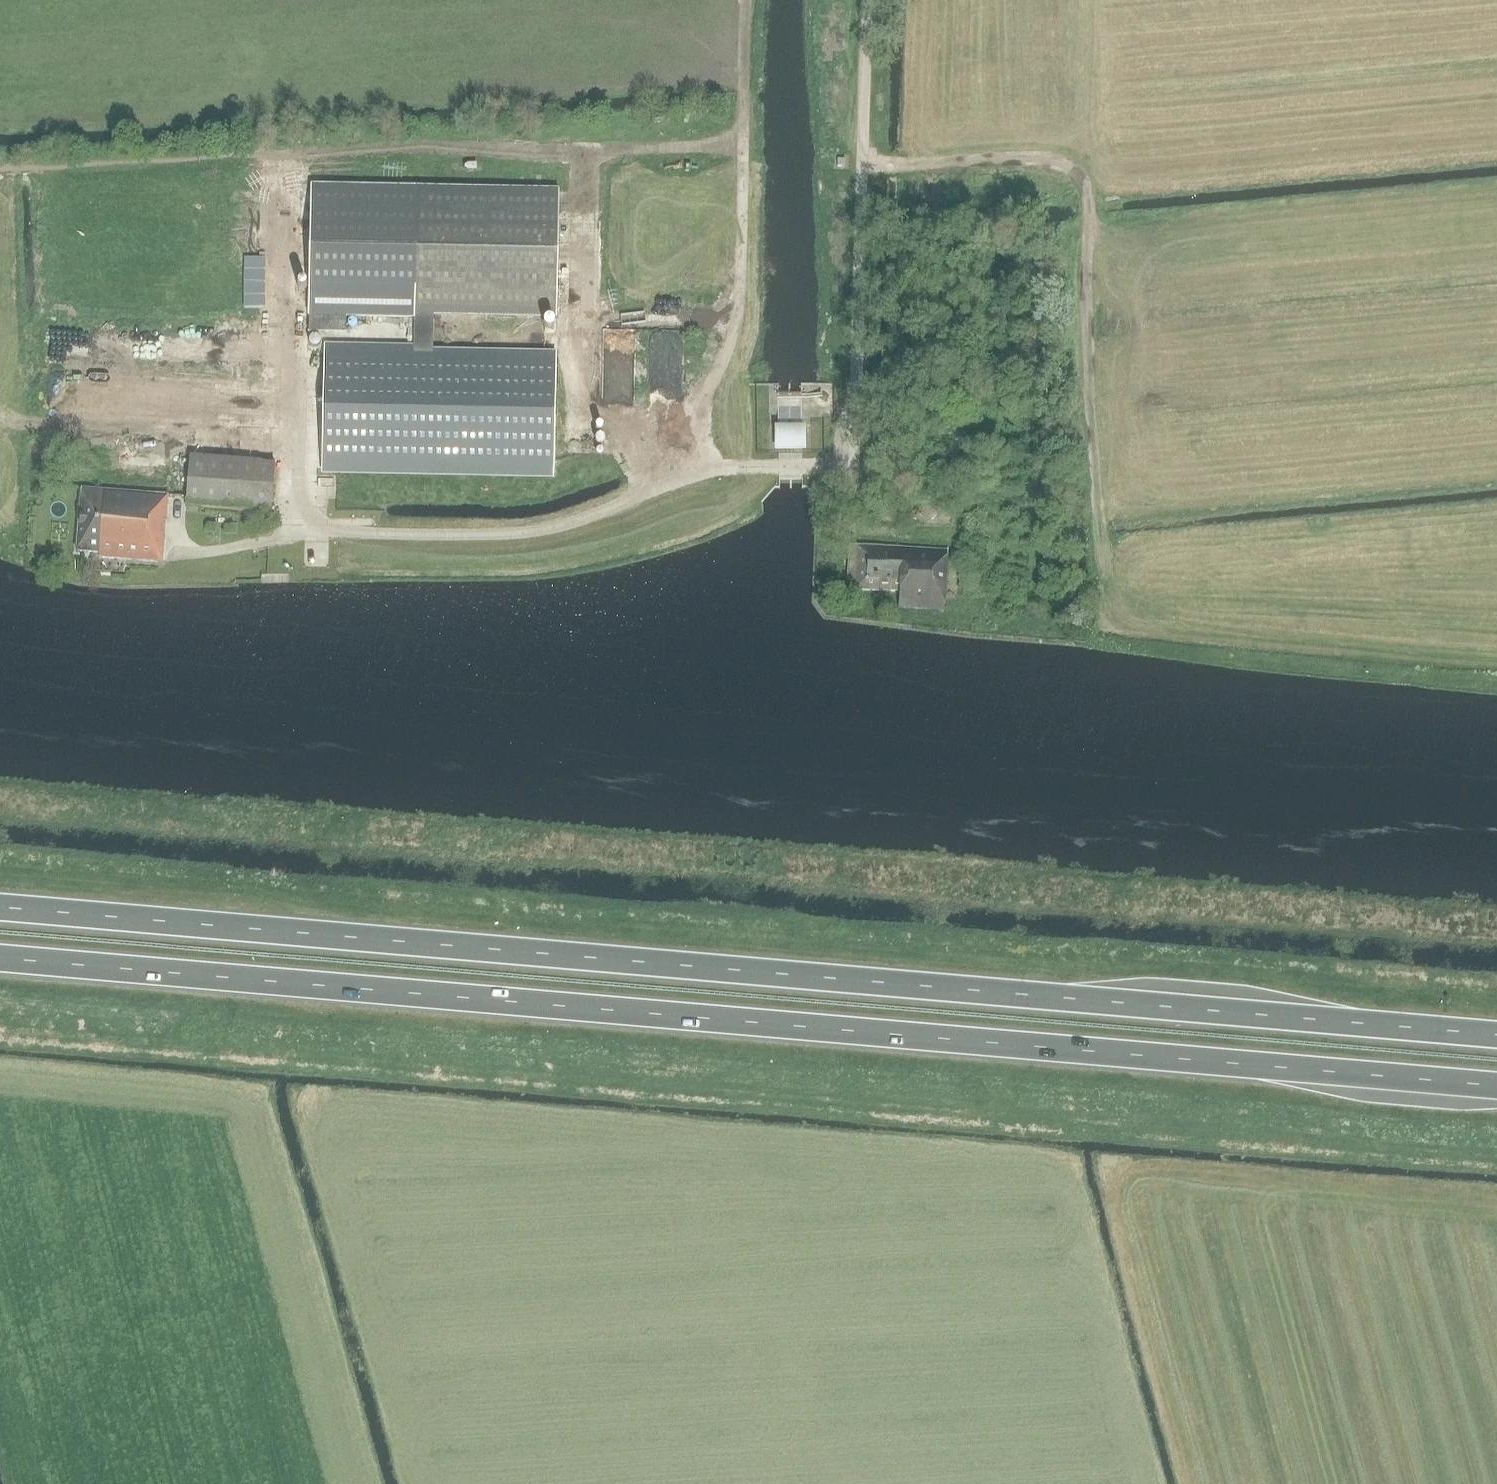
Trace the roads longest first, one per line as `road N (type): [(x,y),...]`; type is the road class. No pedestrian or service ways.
road 1 (trunk): [(1496,1035),(0,907)]
road 2 (trunk): [(0,958),(1496,1086)]
road 3 (unclassified): [(319,531),(532,531),(723,469),(839,464),(850,453),(856,388),(868,0)]

